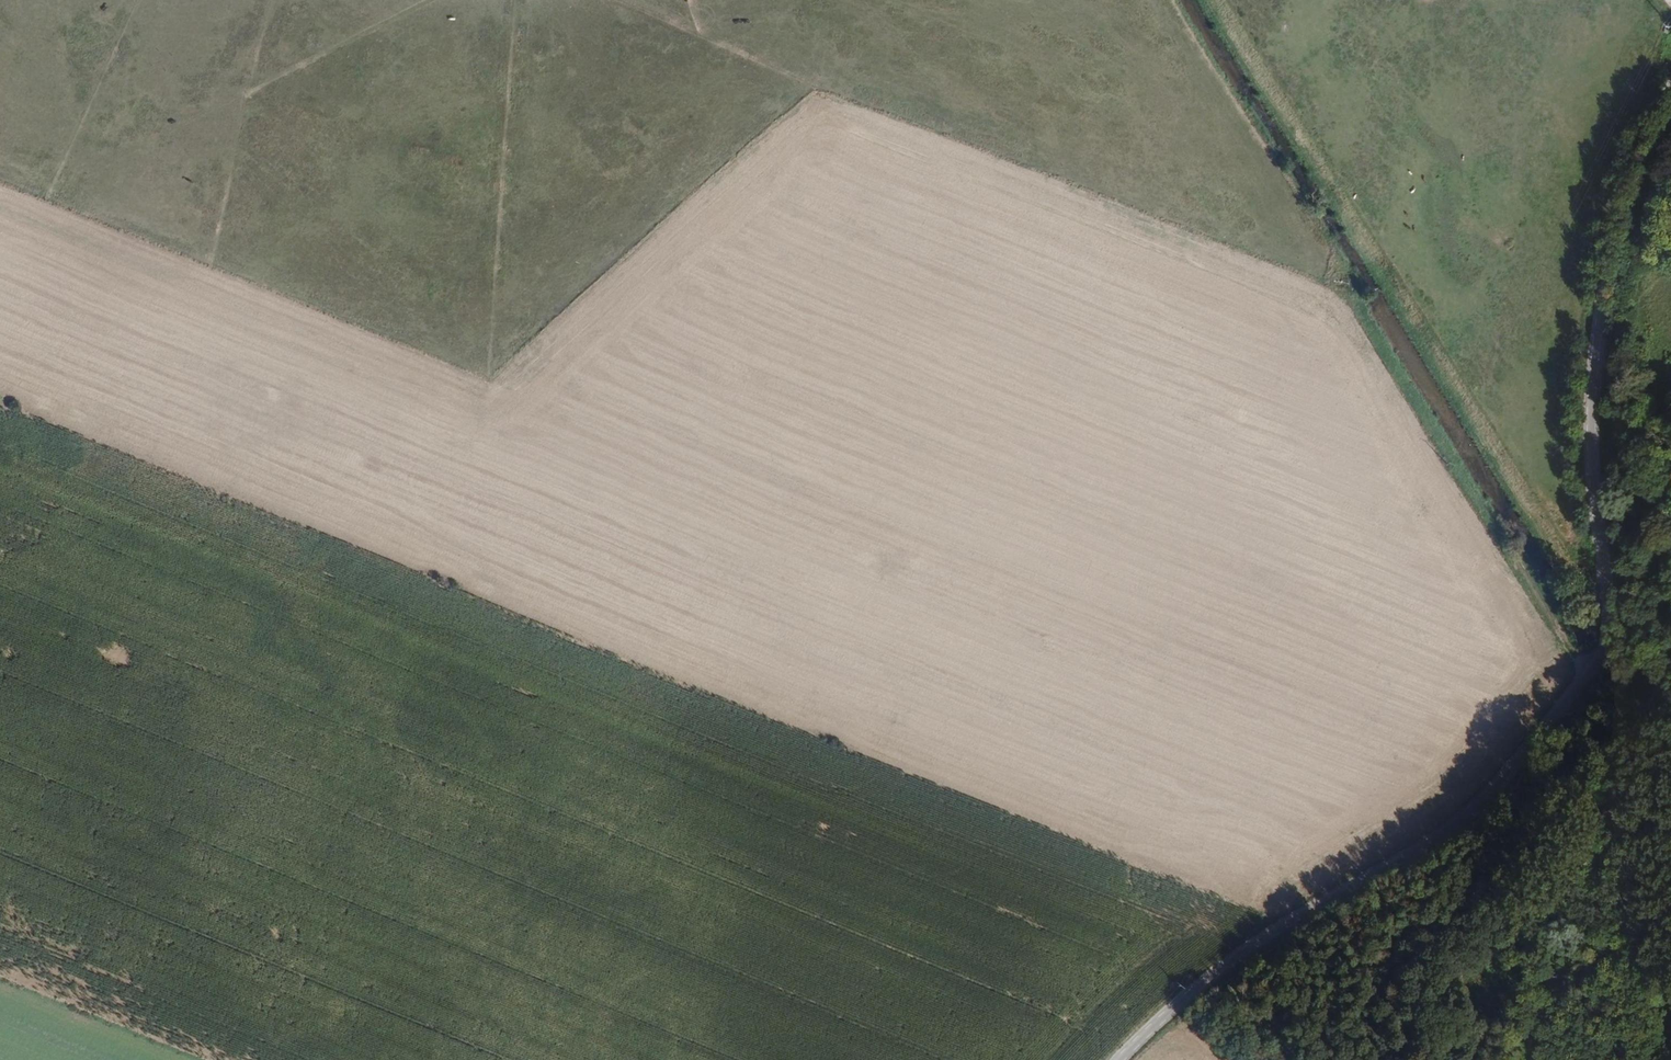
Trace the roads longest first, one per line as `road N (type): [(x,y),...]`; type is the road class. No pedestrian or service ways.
road 1 (tertiary): [(1670,91),(1604,306),(1593,390),(1607,599),(1598,665),(1489,804),(1281,928),(1173,1007),(1122,1059)]

